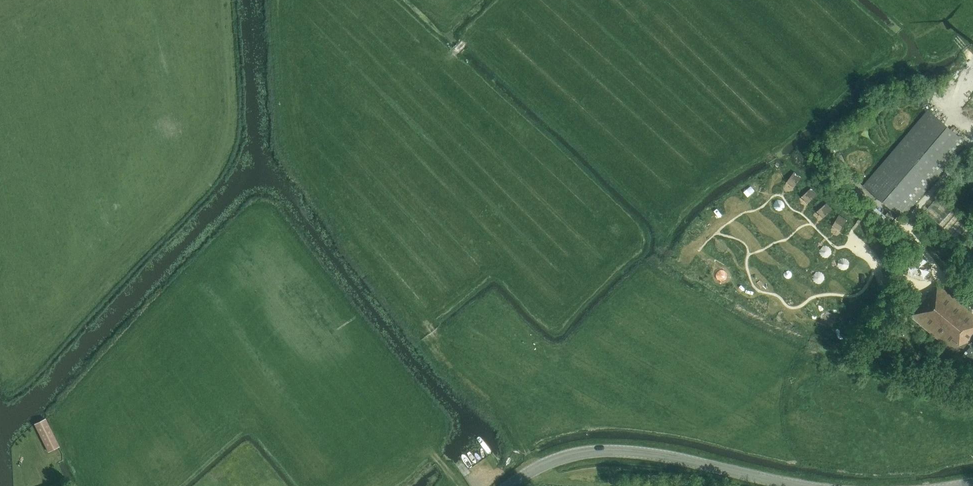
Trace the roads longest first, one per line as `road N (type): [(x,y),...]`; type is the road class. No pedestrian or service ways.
road 1 (tertiary): [(509,485),(558,457),(608,450),(802,485)]

